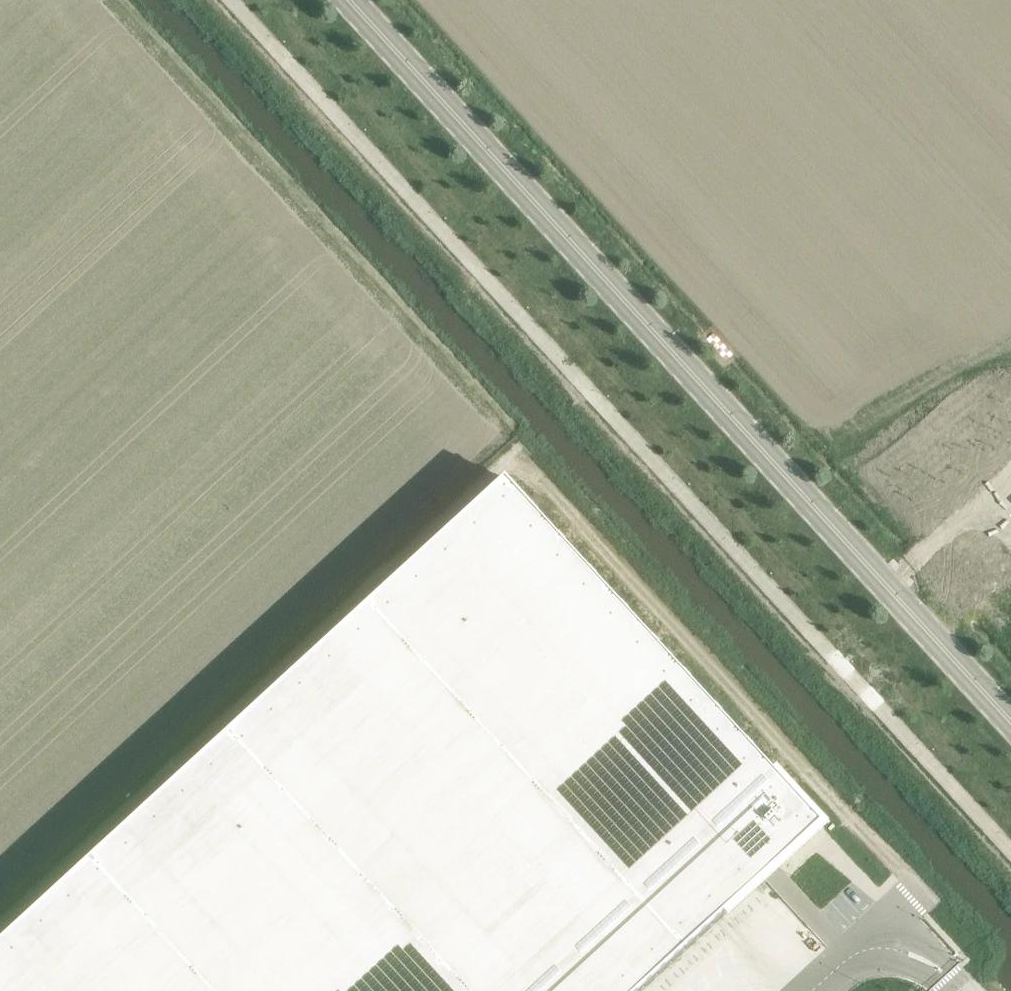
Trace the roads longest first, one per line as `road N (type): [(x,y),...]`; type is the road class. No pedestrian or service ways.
road 1 (tertiary): [(349,0),(1010,720)]

